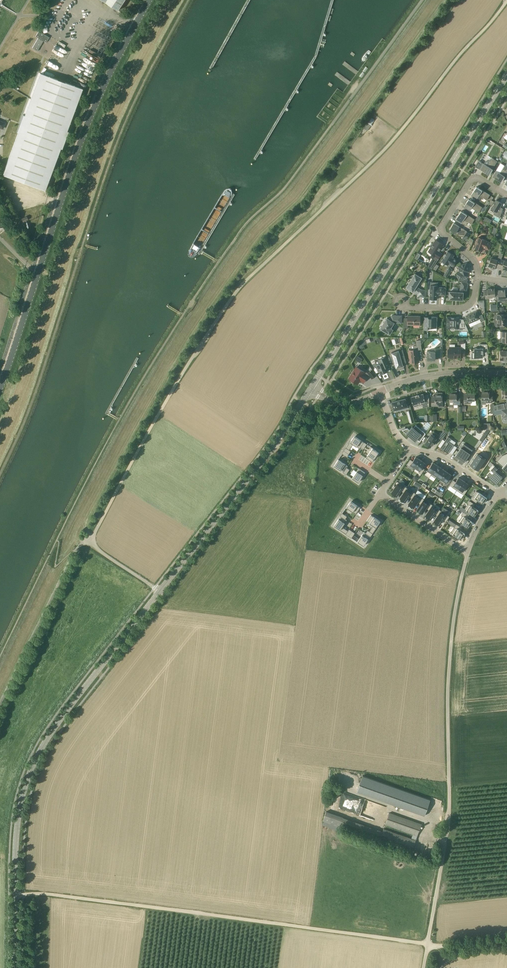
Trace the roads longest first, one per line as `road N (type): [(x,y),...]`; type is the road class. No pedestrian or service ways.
road 1 (unclassified): [(87,541),(236,289),(389,145),(506,0)]
road 2 (track): [(23,893),(434,946),(506,939)]
road 3 (tertiary): [(15,967),(16,839),(32,765),(160,591)]
road 4 (tertiary): [(0,388),(91,118),(150,0)]
road 5 (unclassified): [(423,967),(446,835),(448,673),(466,557)]
road 6 (tertiary): [(310,389),(506,77)]
road 7 (tertiary): [(160,591),(310,389)]
road 8 (unclassified): [(0,708),(73,554),(87,541)]
road 9 (residential): [(379,393),(423,377),(506,373)]

